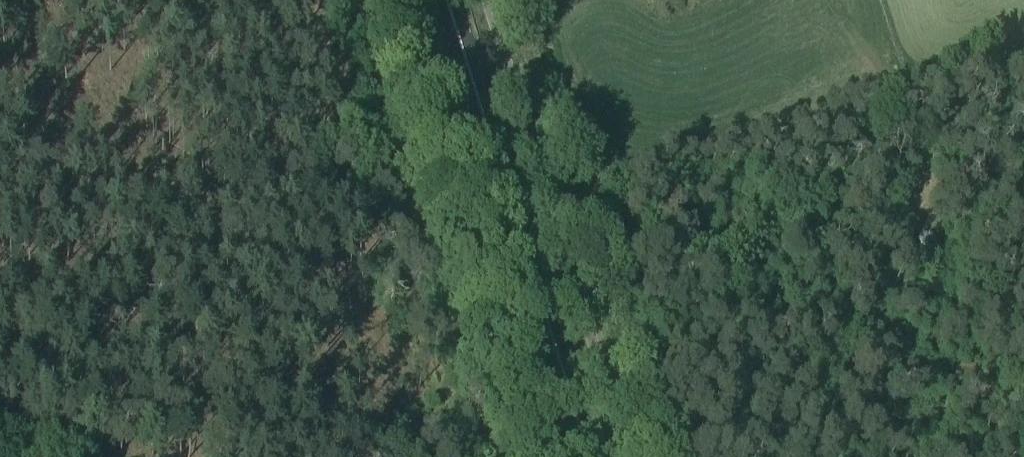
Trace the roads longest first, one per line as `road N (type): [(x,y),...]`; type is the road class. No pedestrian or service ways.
road 1 (primary): [(592,456),(447,0)]

